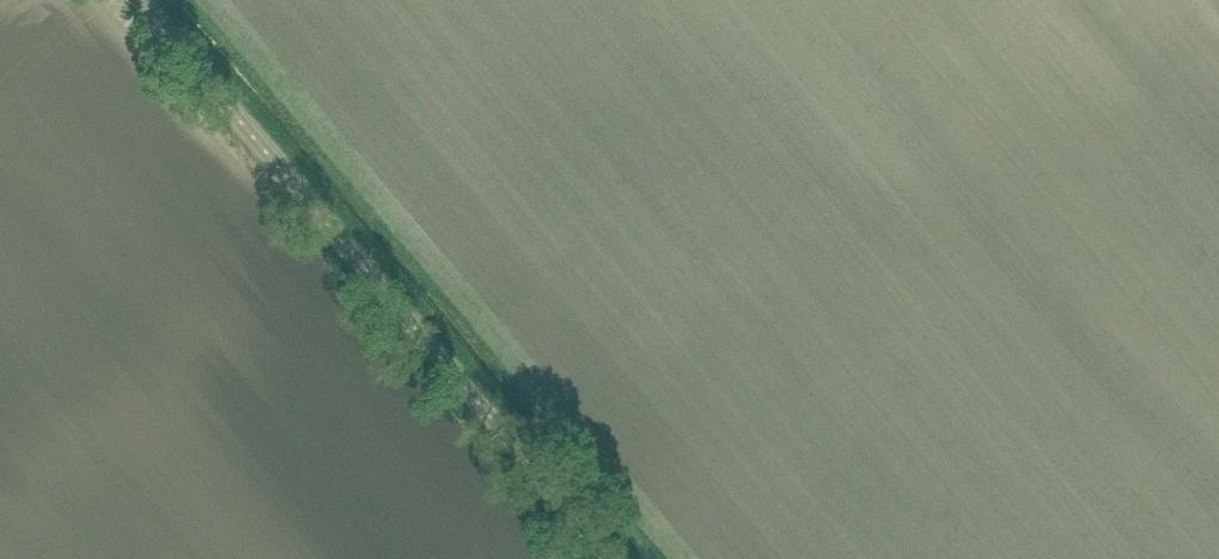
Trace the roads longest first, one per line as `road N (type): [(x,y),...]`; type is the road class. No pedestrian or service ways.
road 1 (unclassified): [(607,558),(137,0)]

